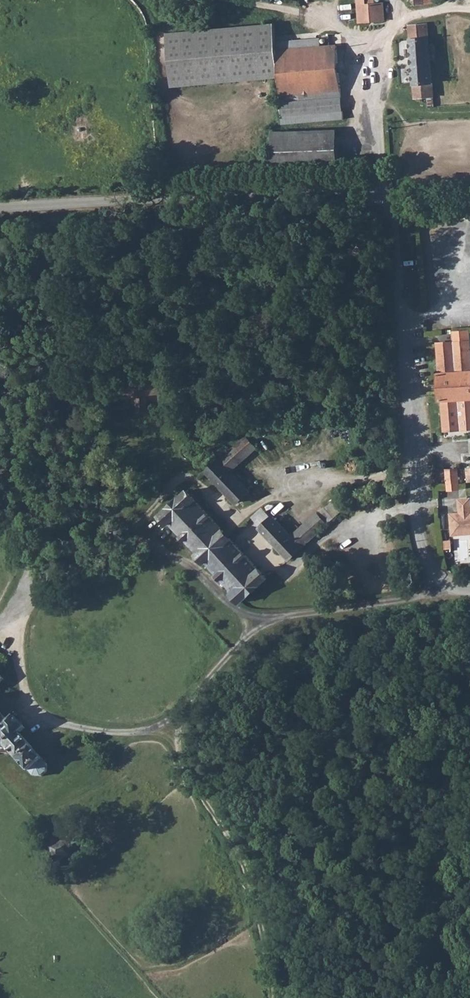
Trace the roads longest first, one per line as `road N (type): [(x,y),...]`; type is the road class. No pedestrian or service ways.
road 1 (unclassified): [(0,212),(383,189),(391,200),(403,300),(421,553),(448,588),(469,592)]
road 2 (track): [(269,997),(262,928),(242,860),(181,766),(177,719)]
road 3 (track): [(366,36),(234,0)]

